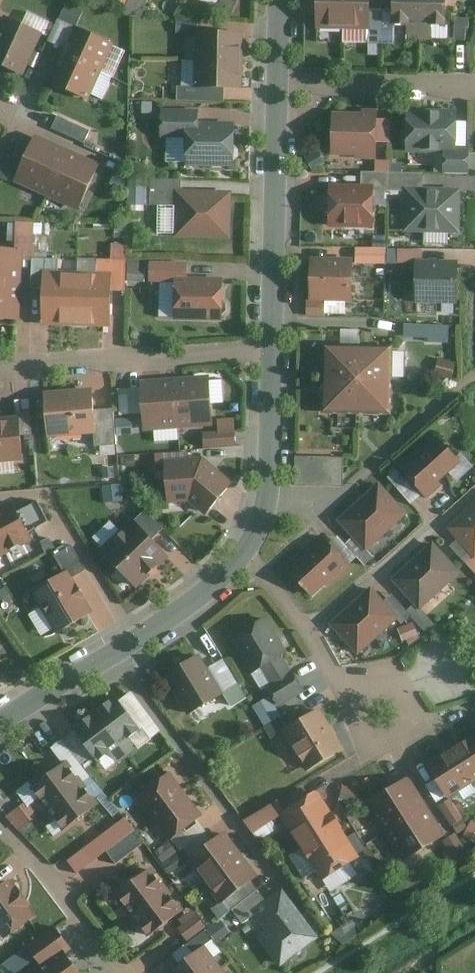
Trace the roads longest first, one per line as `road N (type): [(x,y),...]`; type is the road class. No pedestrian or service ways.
road 1 (residential): [(0,725),(165,624),(245,555)]
road 2 (residential): [(272,350),(0,365)]
road 3 (residential): [(272,350),(279,83)]
road 4 (residential): [(245,555),(269,500),(272,350)]
road 5 (residential): [(279,83),(474,86)]
road 6 (residential): [(0,822),(120,972)]
road 7 (residential): [(245,555),(348,692)]
road 8 (residential): [(348,692),(378,747),(418,723),(397,688)]

